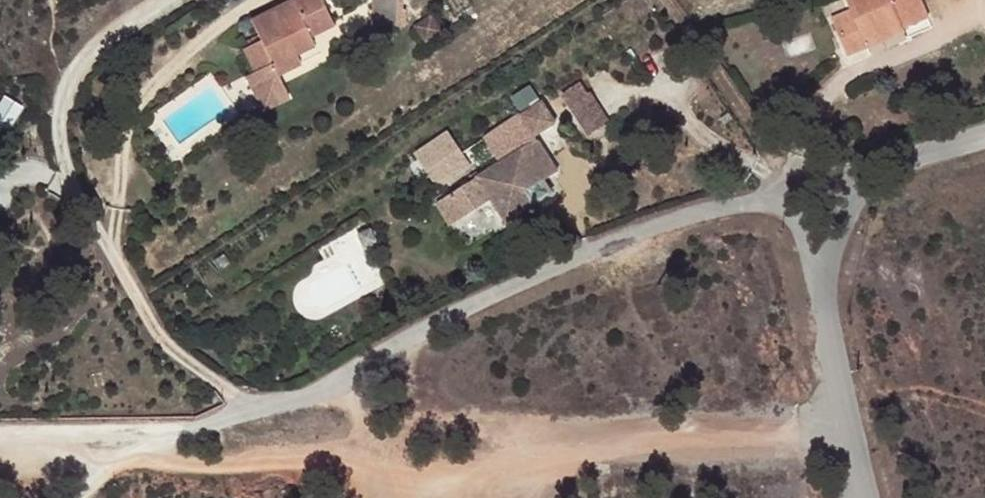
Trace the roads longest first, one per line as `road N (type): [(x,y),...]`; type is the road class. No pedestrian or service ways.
road 1 (residential): [(785,194),(712,208),(630,236),(520,282),(367,366),(189,428),(131,440),(0,440)]
road 2 (track): [(841,429),(481,452),(189,455),(131,440)]
road 3 (track): [(272,401),(196,367),(172,344),(131,291),(67,168),(62,84),(91,42),(149,0)]
road 4 (residential): [(863,497),(841,429),(811,224)]
road 5 (residential): [(826,182),(984,137)]

